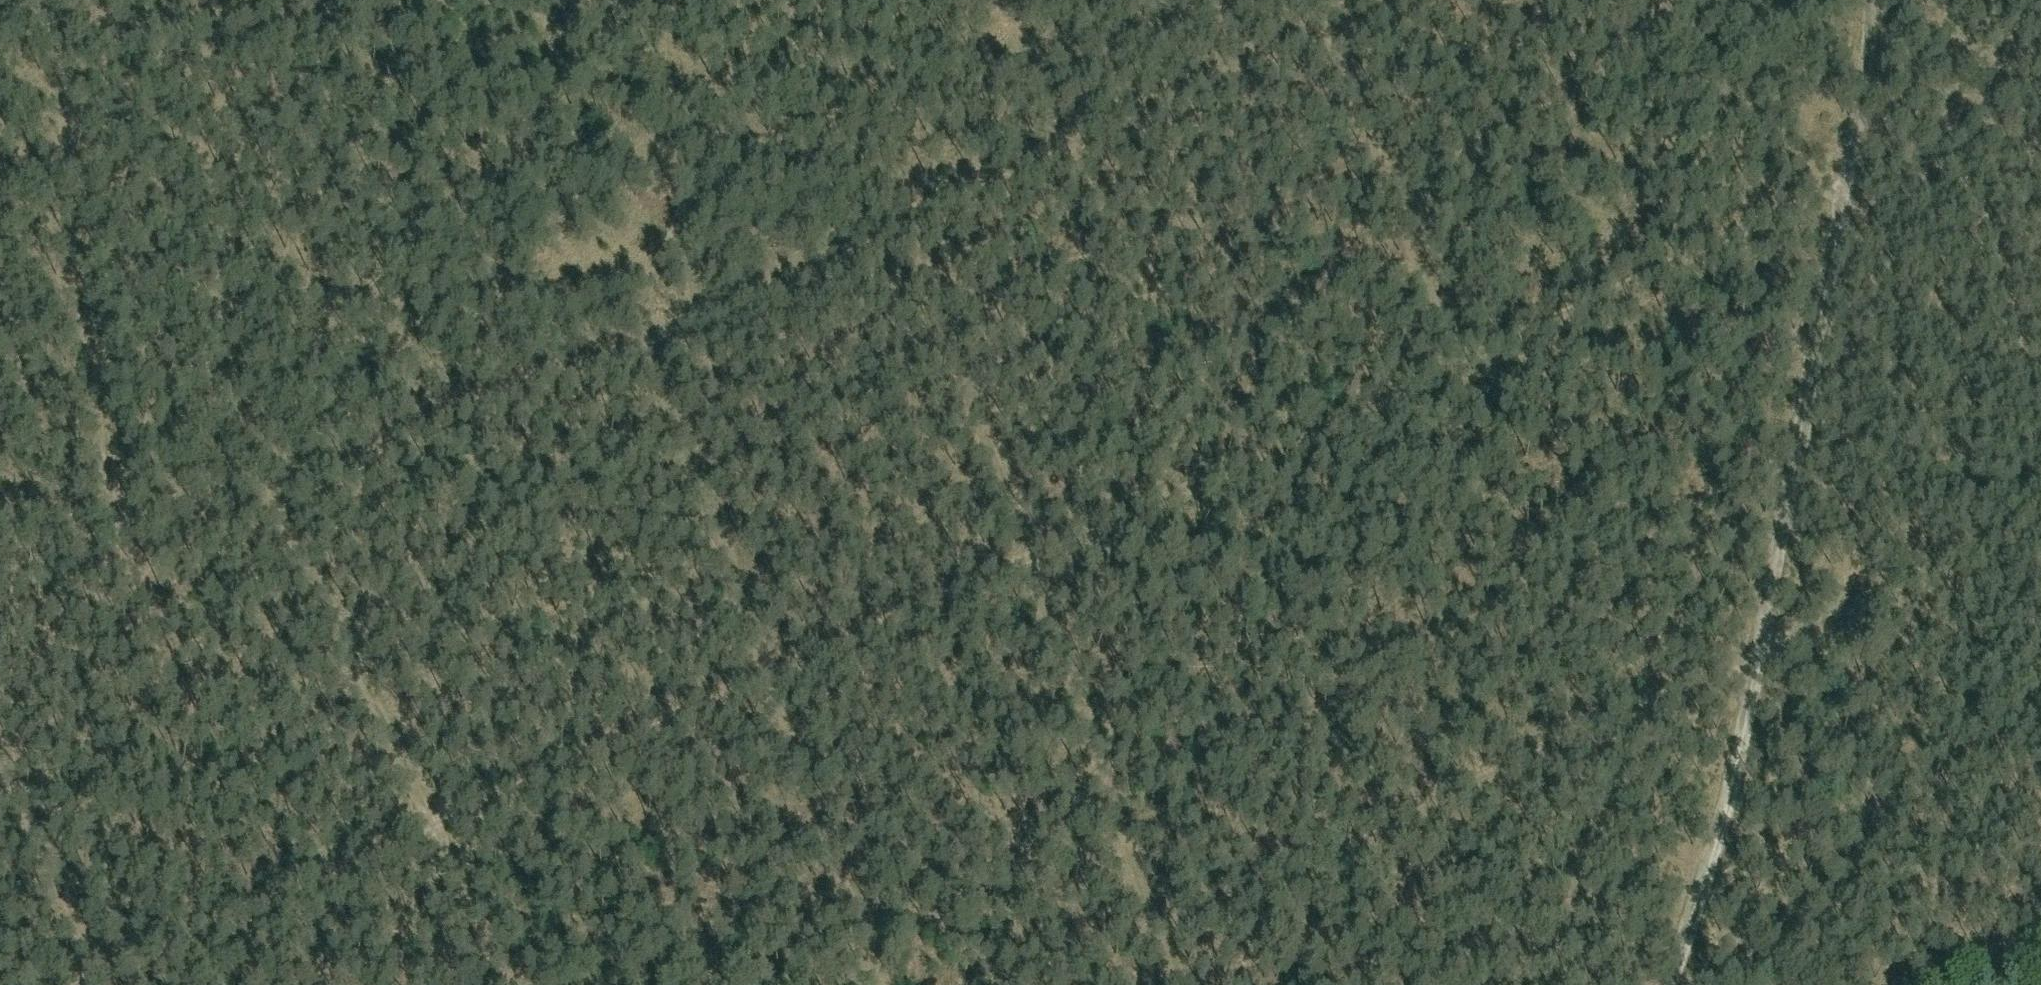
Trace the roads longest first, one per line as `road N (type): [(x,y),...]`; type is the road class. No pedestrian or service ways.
road 1 (track): [(129,570),(1338,43),(1474,356),(1862,173)]
road 2 (track): [(1474,356),(83,984)]
road 3 (track): [(1005,984),(2040,523)]
road 4 (track): [(1887,0),(1857,205),(1708,854),(1663,984)]
road 5 (track): [(129,570),(672,0)]
road 6 (track): [(883,984),(649,344)]
road 7 (track): [(54,0),(129,570)]
road 8 (track): [(516,984),(296,497)]
road 9 (track): [(1474,356),(1641,697)]
road 10 (track): [(114,984),(0,731)]
road 11 (track): [(0,626),(129,570)]

